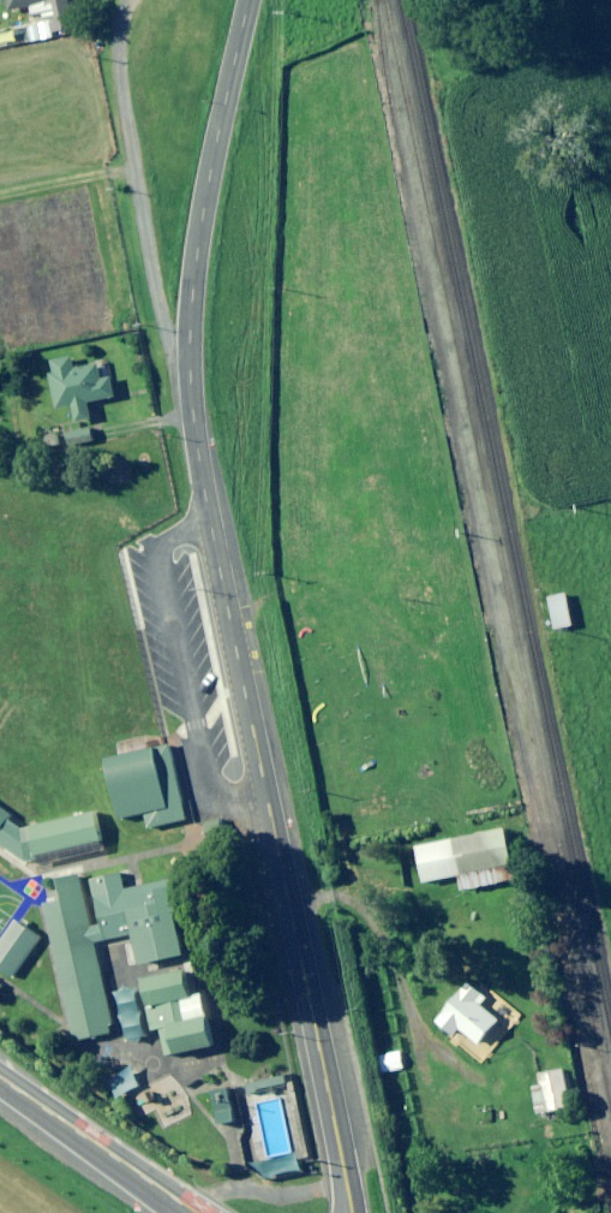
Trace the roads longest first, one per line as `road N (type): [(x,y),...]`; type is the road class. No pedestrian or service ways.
road 1 (unclassified): [(248,0),(201,217),(189,383),(354,1212)]
road 2 (trunk): [(0,1078),(191,1212)]

